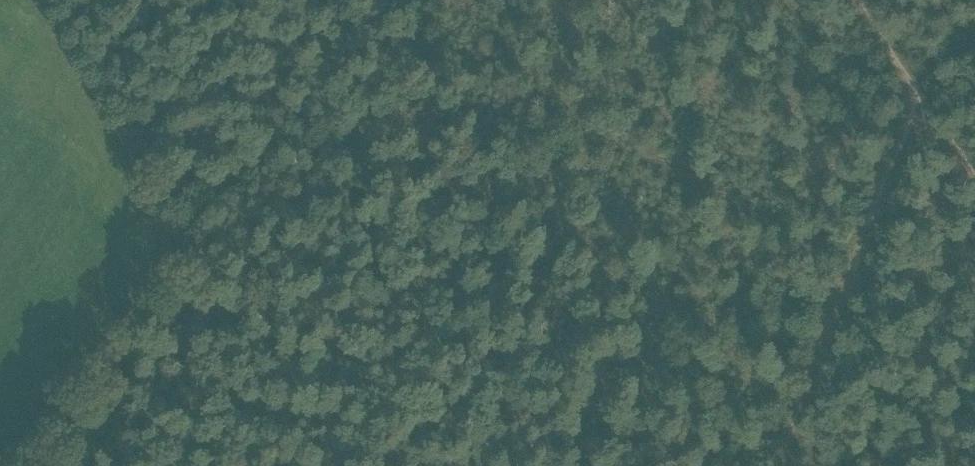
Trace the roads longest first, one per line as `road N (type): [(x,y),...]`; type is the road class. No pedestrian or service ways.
road 1 (track): [(760,465),(910,88)]

